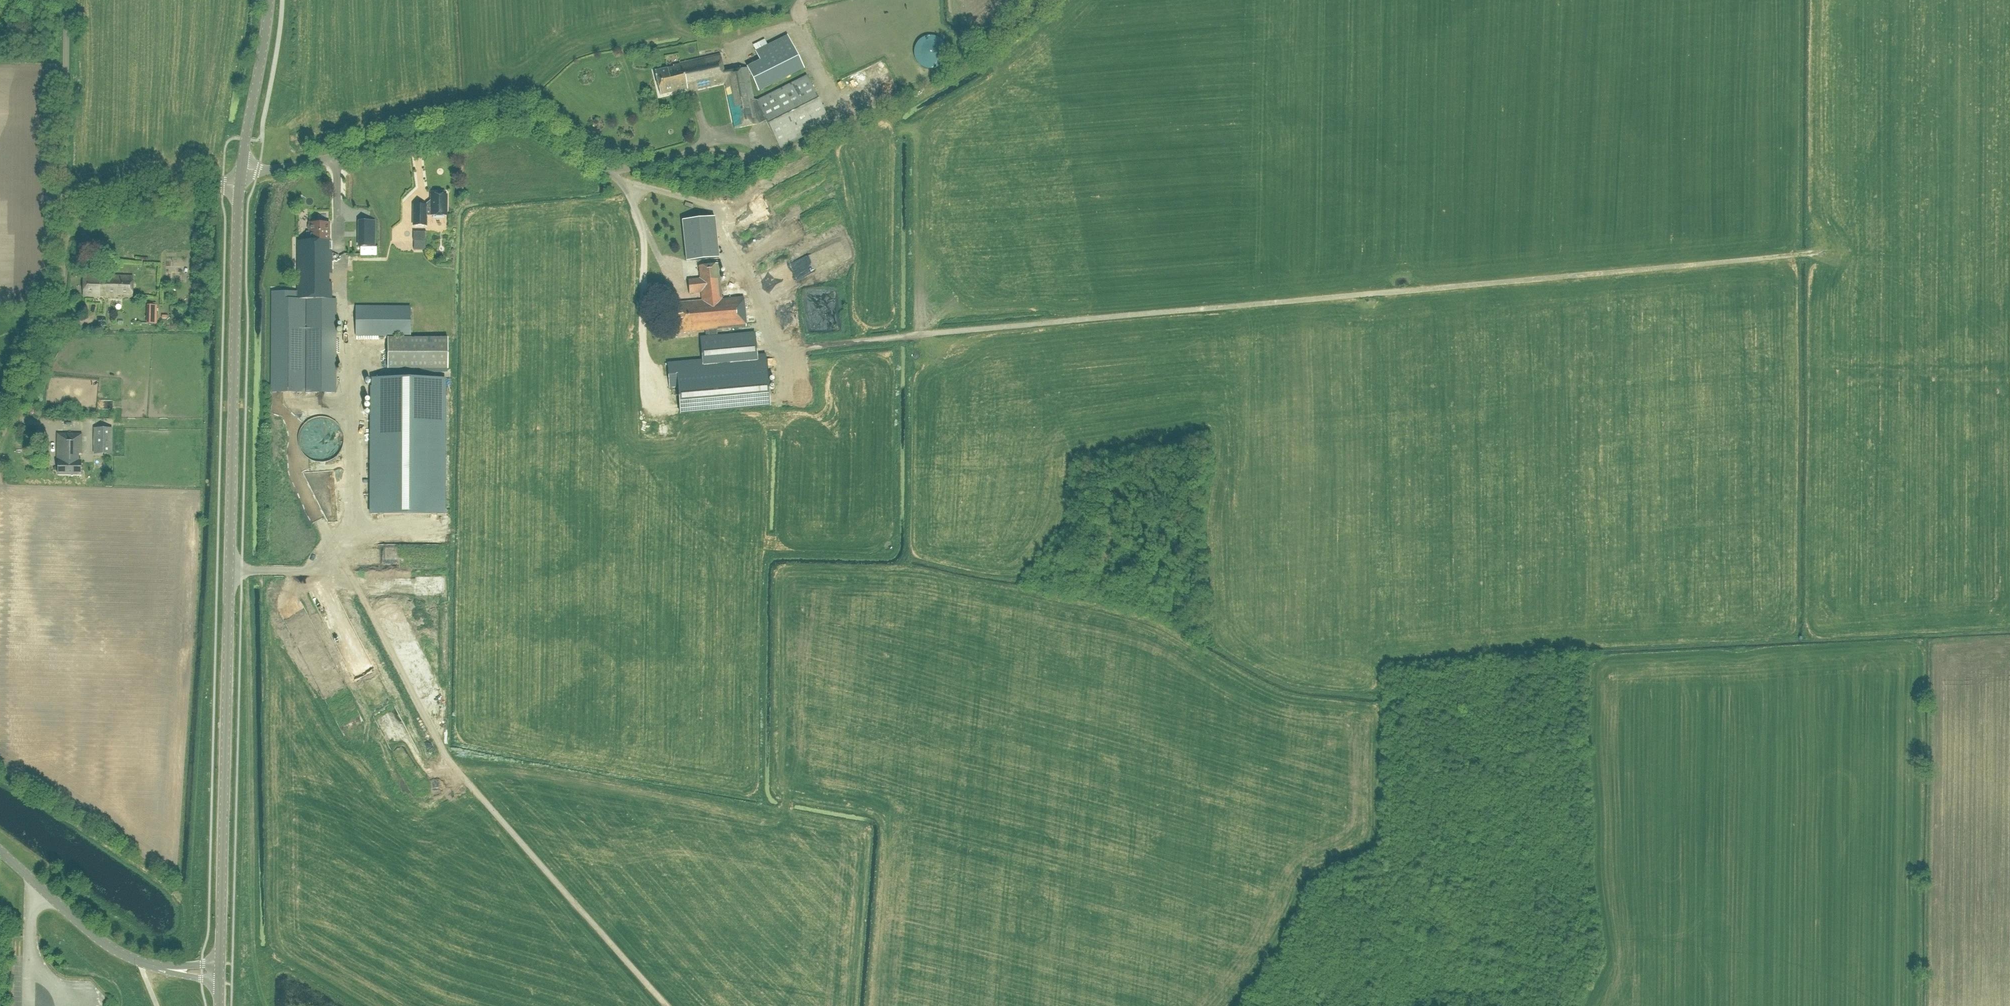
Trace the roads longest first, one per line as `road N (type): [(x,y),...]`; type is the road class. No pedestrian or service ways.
road 1 (track): [(620,184),(712,207),(774,337),(798,348),(1811,253)]
road 2 (track): [(258,571),(328,573),(356,588),(457,769),(666,1005)]
road 3 (unclassified): [(241,177),(482,120),(519,119),(608,170),(658,255)]
road 4 (track): [(245,571),(253,944),(265,1005)]
road 5 (tertiary): [(220,972),(230,570)]
road 6 (tertiary): [(230,570),(241,177)]
road 7 (unclassified): [(220,972),(158,966),(115,950),(0,850)]
road 8 (unclassified): [(0,434),(56,321),(63,216)]
road 9 (track): [(906,93),(788,153),(732,137),(705,145)]
road 10 (unclassified): [(63,216),(67,0)]
road 11 (unclassified): [(63,216),(241,177)]
road 12 (tertiary): [(241,177),(269,0)]
road 13 (track): [(906,93),(978,53),(1041,0)]
road 14 (track): [(851,119),(791,28),(764,33)]

